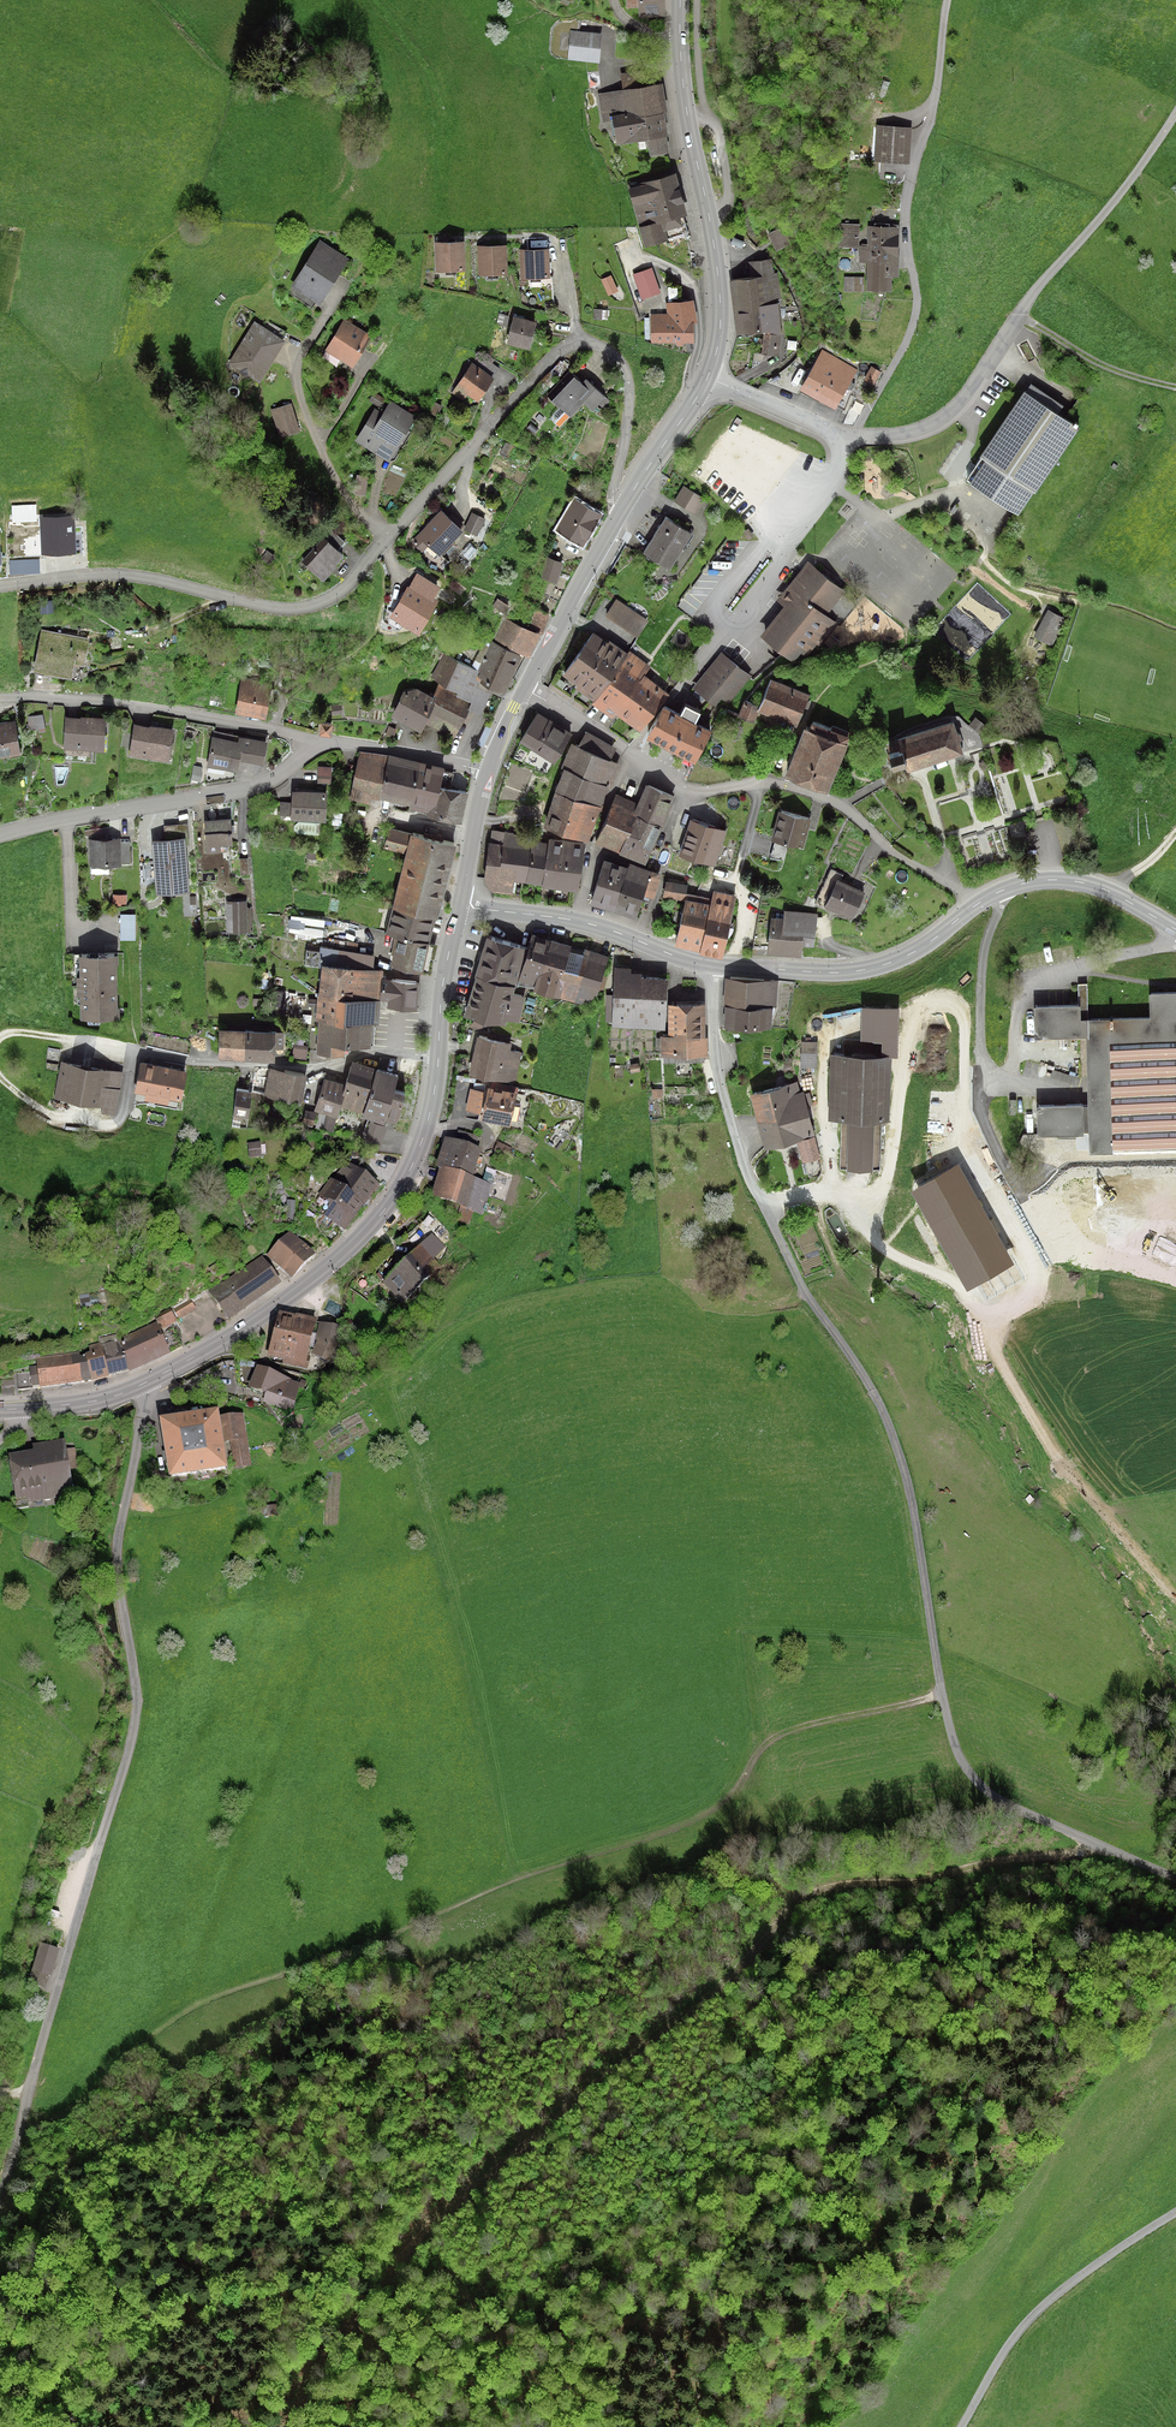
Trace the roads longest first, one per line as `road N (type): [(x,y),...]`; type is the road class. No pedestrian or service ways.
road 1 (track): [(290,2426),(360,2309),(413,2242),(724,1979),(803,1892),(915,1883),(1011,1859),(1049,1858),(1087,1841)]
road 2 (track): [(23,2121),(78,2100),(149,2037),(225,1993),(695,1821),(722,1805),(773,1739),(795,1730),(941,1694)]
road 3 (residential): [(624,507),(616,491),(631,382),(623,362),(602,345),(581,344),(562,351),(354,582),(329,599),(266,609),(139,576),(0,586)]
road 4 (unclassified): [(140,1386),(143,1419),(114,1559),(135,1682),(135,1731),(0,2195)]
road 5 (residential): [(525,688),(683,787),(711,792),(761,778),(837,802),(900,857),(976,904)]
road 6 (secondary): [(140,1386),(232,1336),(370,1227),(415,1157),(438,1055)]
road 7 (track): [(797,1280),(864,1375),(904,1468),(941,1694)]
road 8 (tertiary): [(706,380),(719,341),(719,287),(691,137),(679,0)]
road 9 (residential): [(321,738),(265,784),(0,837)]
road 10 (residential): [(713,967),(714,1054),(739,1159),(797,1280)]
road 11 (residential): [(321,738),(207,716),(0,697)]
road 12 (residential): [(928,135),(909,194),(913,329),(854,437)]
road 13 (track): [(941,1694),(959,1755),(982,1788),(1175,1879)]
road 14 (track): [(1175,2213),(1067,2284),(1008,2341),(960,2426)]
road 15 (track): [(991,1320),(1006,1377),(1065,1470),(1148,1568)]
road 16 (secondary): [(976,904),(920,947),(862,970),(713,967)]
road 17 (residential): [(698,659),(839,483),(844,434)]
road 18 (secondary): [(713,967),(581,922),(460,909)]
road 19 (residential): [(438,1055),(377,1051),(313,1067),(191,1063)]
road 20 (residential): [(854,437),(926,430),(958,409),(1016,317)]
road 21 (secondary): [(1175,930),(1072,881),(1025,883),(976,904)]
road 22 (tertiary): [(525,688),(624,507)]
road 23 (track): [(1016,317),(1062,347),(1175,387)]
road 24 (residential): [(487,771),(321,738)]
road 25 (tertiary): [(624,507),(706,380)]
road 26 (residential): [(706,380),(844,434)]
road 27 (secondary): [(438,1055),(460,909)]
road 28 (tertiary): [(460,909),(487,771)]
road 29 (track): [(950,0),(928,135)]
road 30 (secondary): [(22,1409),(140,1386)]

